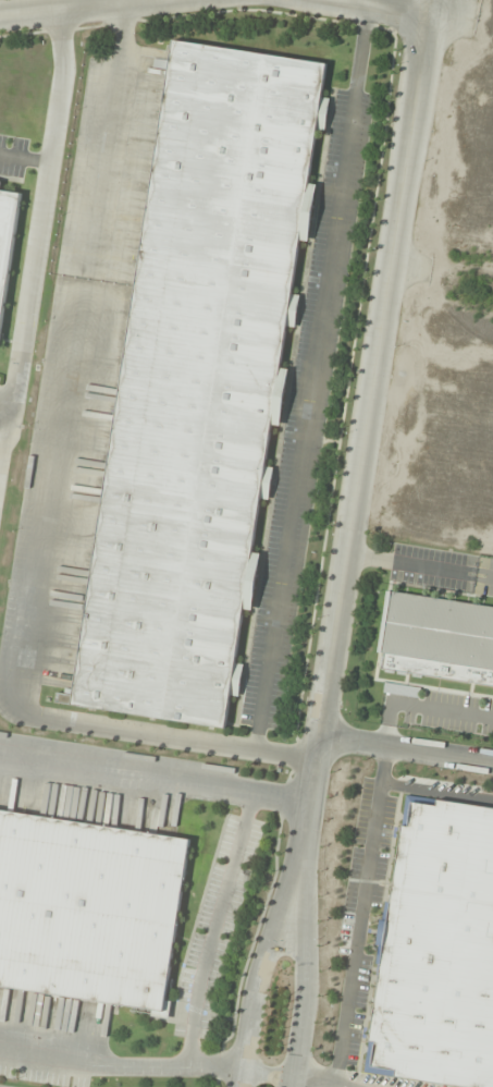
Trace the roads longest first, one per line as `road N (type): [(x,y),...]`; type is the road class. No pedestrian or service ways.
road 1 (residential): [(308,838),(434,0)]
road 2 (residential): [(308,838),(268,966),(242,1086)]
road 3 (residential): [(300,1086),(310,967),(308,838)]
road 4 (residential): [(0,19),(177,0)]
road 5 (residential): [(492,766),(323,741)]

